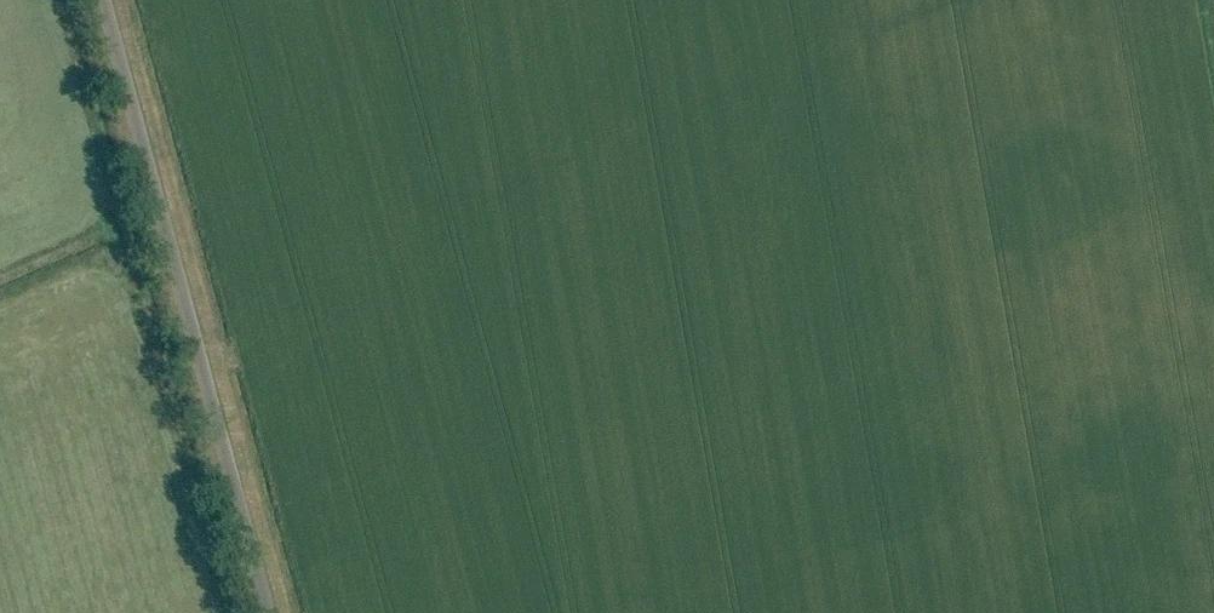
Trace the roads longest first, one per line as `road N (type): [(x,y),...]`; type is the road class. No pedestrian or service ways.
road 1 (unclassified): [(268,612),(103,0)]

